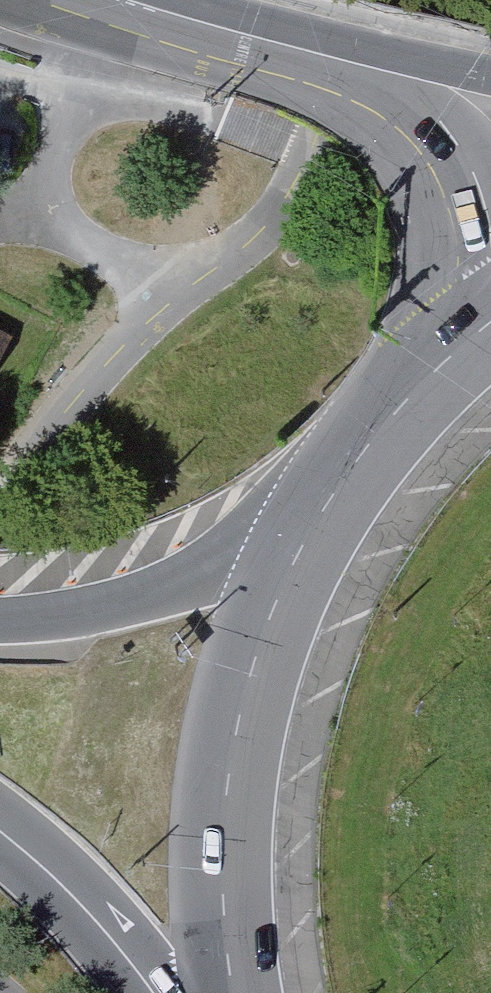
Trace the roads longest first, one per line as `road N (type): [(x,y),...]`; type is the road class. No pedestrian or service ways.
road 1 (secondary): [(311,532),(258,653),(229,783),(226,915),(239,992)]
road 2 (secondary): [(284,60),(389,108),(450,172),(469,248),(449,357)]
road 3 (motorway): [(311,532),(138,597),(0,621)]
road 4 (secondary): [(449,357),(396,410),(311,532)]
road 5 (motorway): [(0,833),(64,887),(154,992)]
road 6 (secondary): [(76,0),(284,60)]
road 7 (secondary): [(490,78),(284,60)]

